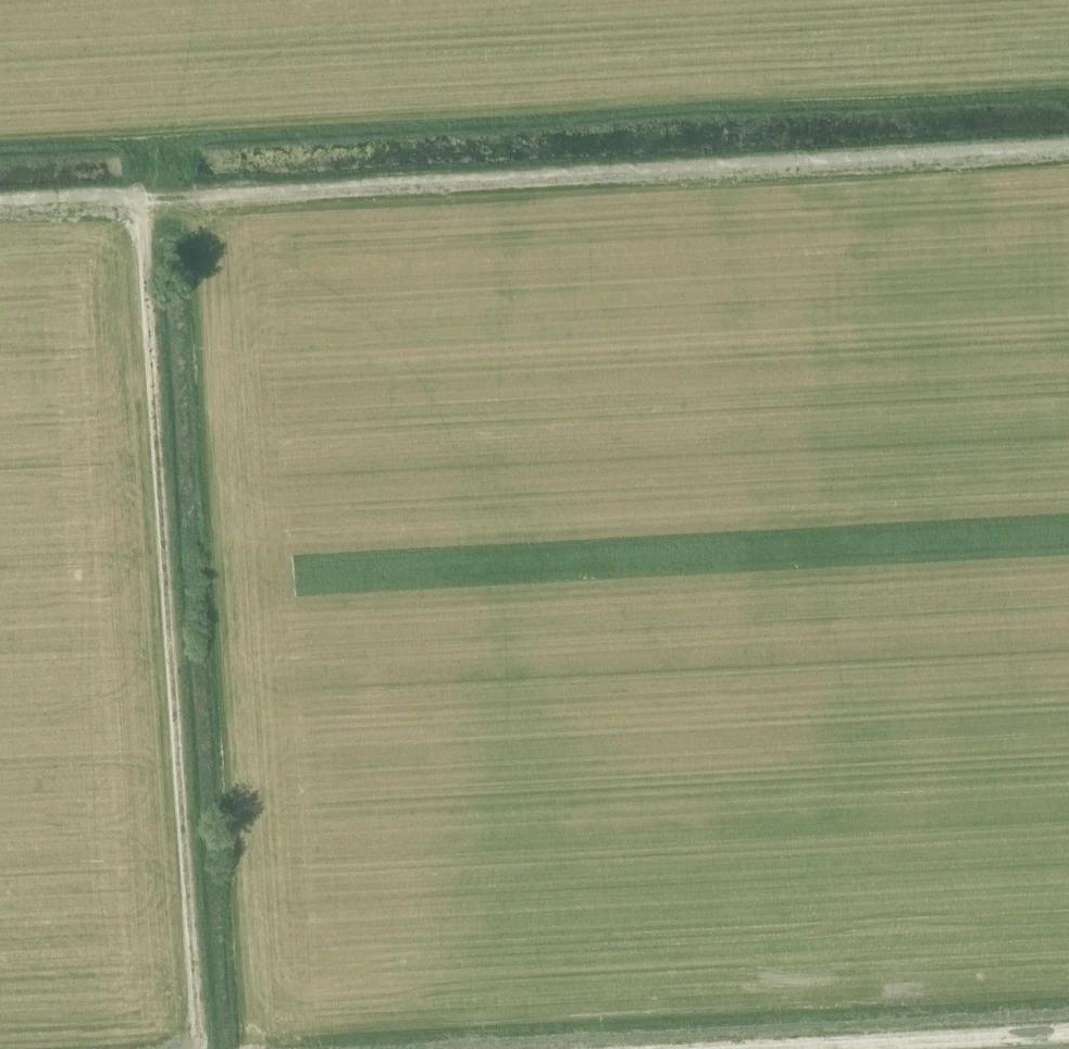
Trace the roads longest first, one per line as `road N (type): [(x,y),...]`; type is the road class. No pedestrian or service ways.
road 1 (track): [(1068,1035),(777,1048)]
road 2 (track): [(152,200),(0,203)]

